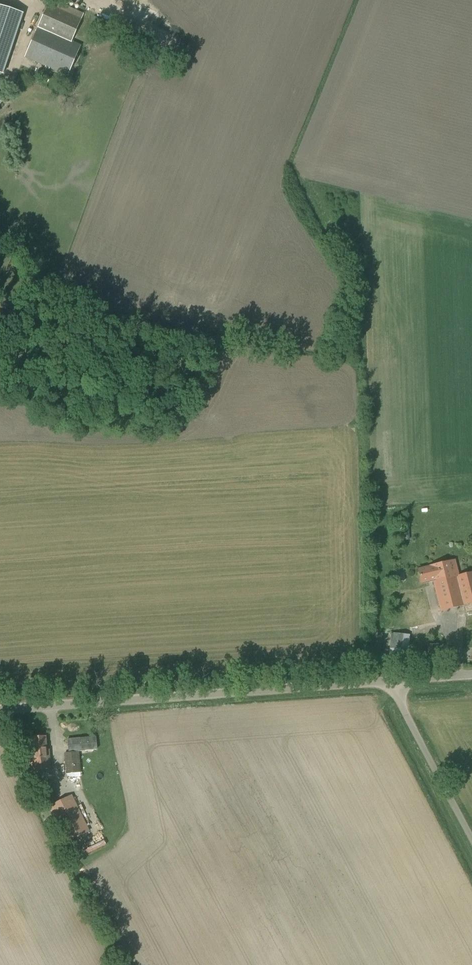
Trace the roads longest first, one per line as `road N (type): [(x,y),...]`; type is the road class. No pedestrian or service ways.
road 1 (unclassified): [(0,708),(397,682)]
road 2 (unclassified): [(471,839),(397,697),(397,682)]

